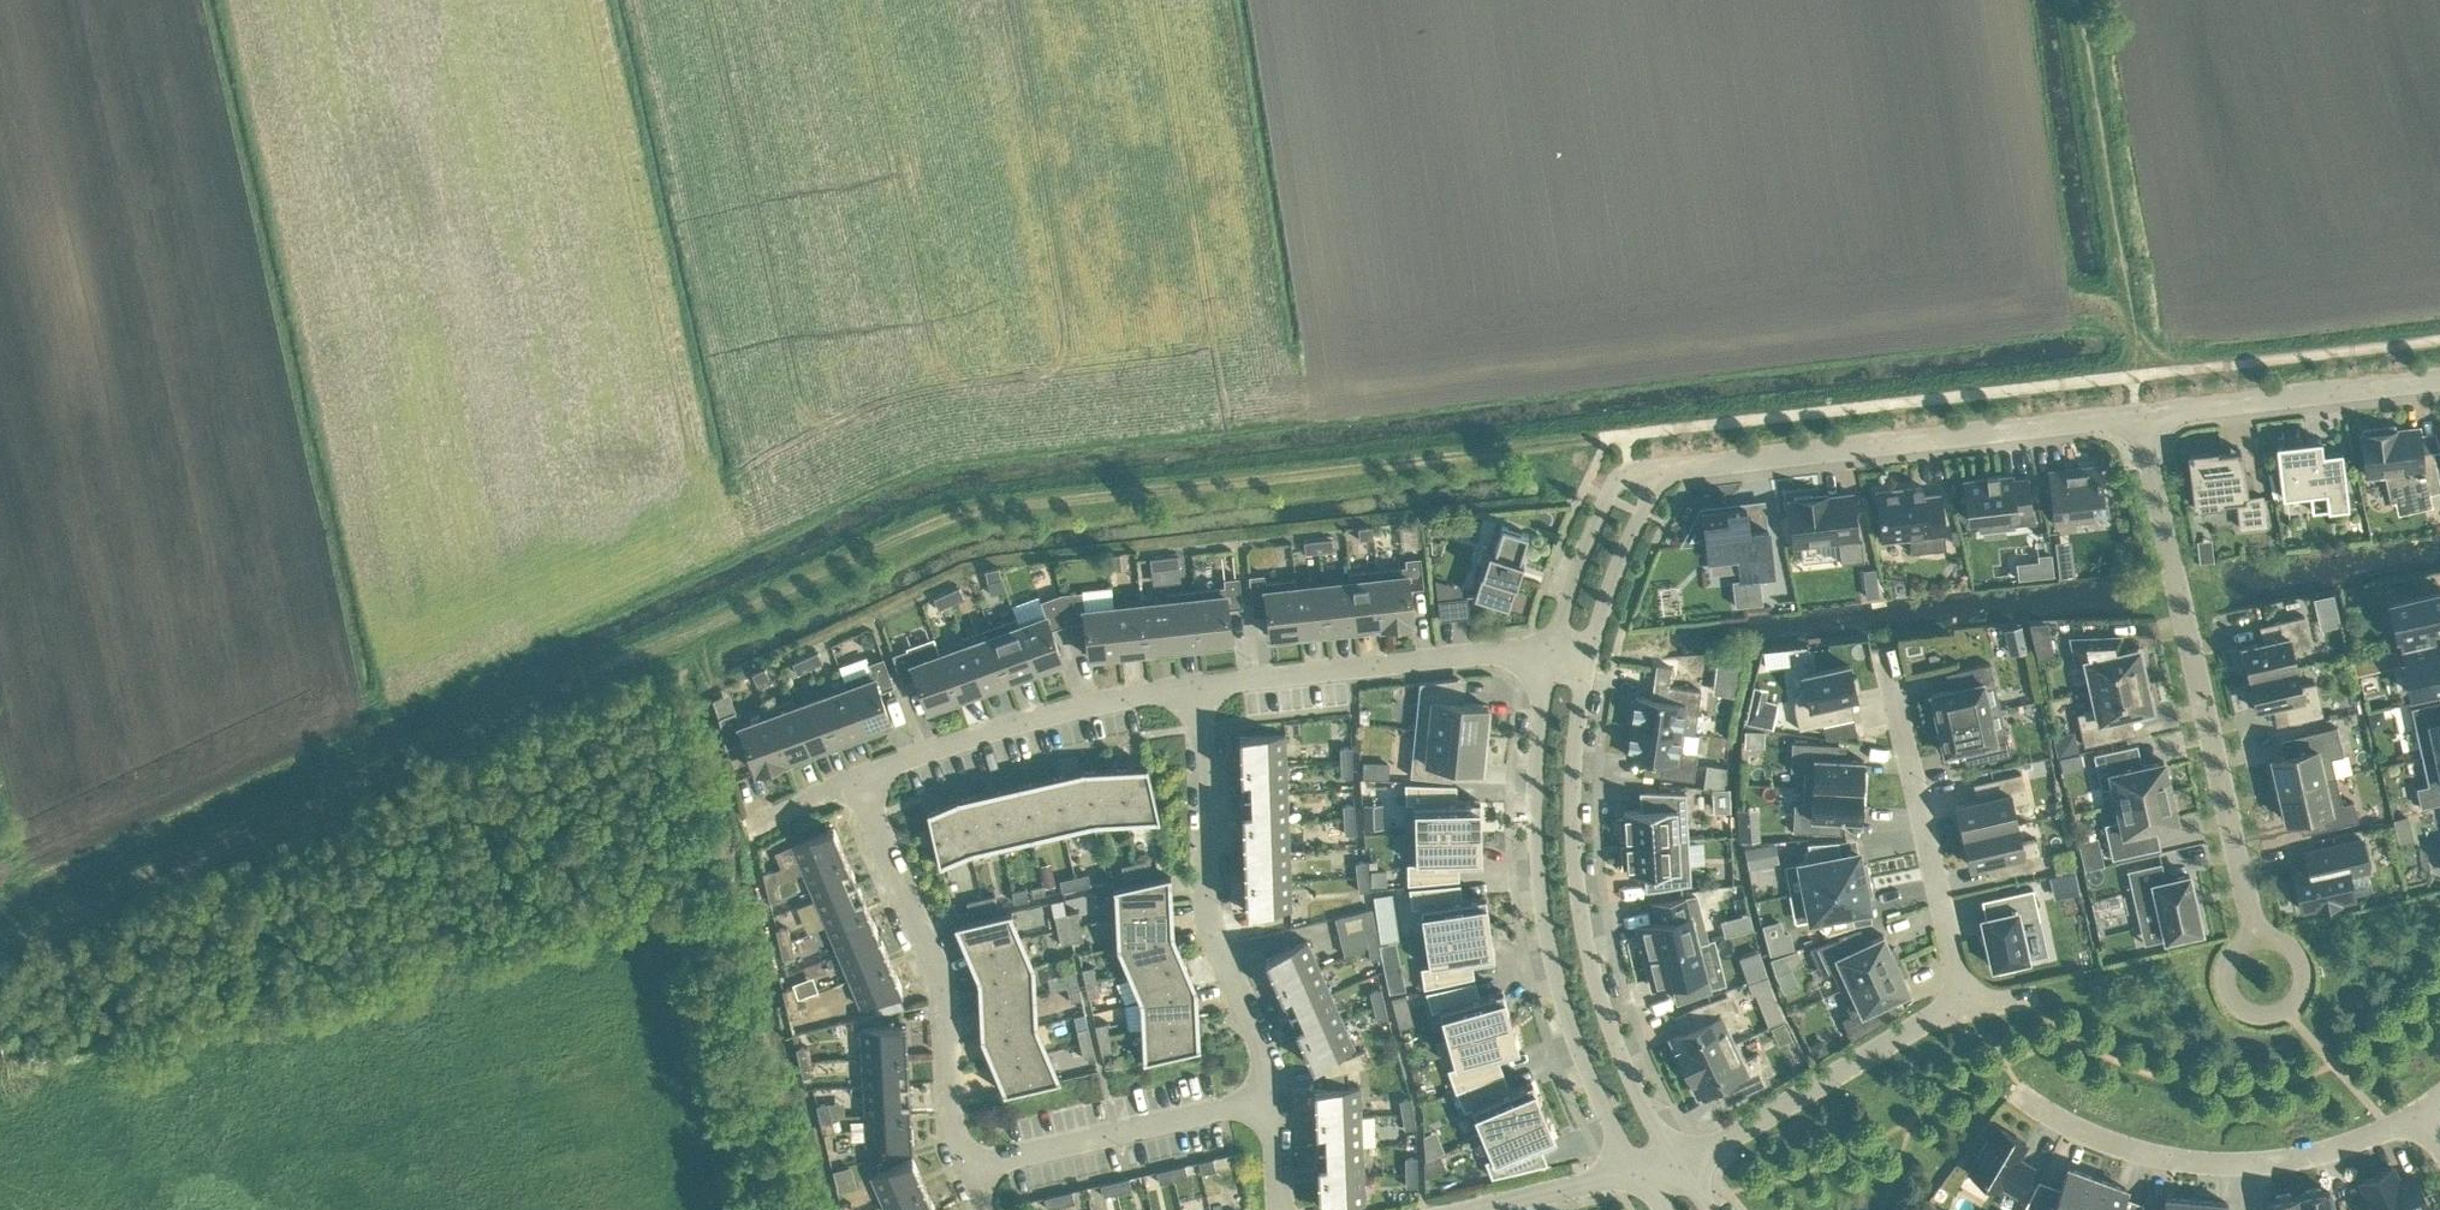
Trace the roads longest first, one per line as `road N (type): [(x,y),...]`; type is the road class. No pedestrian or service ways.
road 1 (track): [(0,937),(961,510),(1624,432)]
road 2 (unclassified): [(1550,654),(1534,772),(1539,898),(1588,1079),(1634,1171)]
road 3 (residential): [(2137,414),(2256,936)]
road 4 (unclassified): [(1676,1162),(1614,1039),(1584,938),(1571,805),(1586,661)]
road 5 (unclassified): [(1641,475),(2137,414)]
road 6 (residential): [(1273,1097),(1265,1052),(1204,913),(1195,683)]
road 7 (residential): [(2418,1110),(2320,1151),(2244,1163),(2139,1150),(2021,1096)]
road 8 (residential): [(854,778),(940,981),(951,1123),(962,1168)]
road 9 (track): [(2138,374),(2080,0)]
road 10 (residential): [(1963,1007),(1883,650)]
road 11 (residential): [(1550,654),(1495,650),(1195,683)]
road 12 (residential): [(1195,683),(1007,724),(854,778)]
road 13 (residential): [(1676,1162),(1931,1017),(1963,1007)]
road 14 (residential): [(962,1168),(1273,1097)]
road 15 (unclassified): [(2137,414),(2439,379)]
road 16 (unclassified): [(1641,475),(1607,493),(1550,654)]
road 17 (unclassified): [(1586,661),(1643,501),(1641,475)]
road 18 (residential): [(2256,936),(2226,962),(2227,988),(2244,1008),(2283,1007),(2298,989),(2300,966)]
road 19 (residential): [(1461,1209),(1634,1171)]

